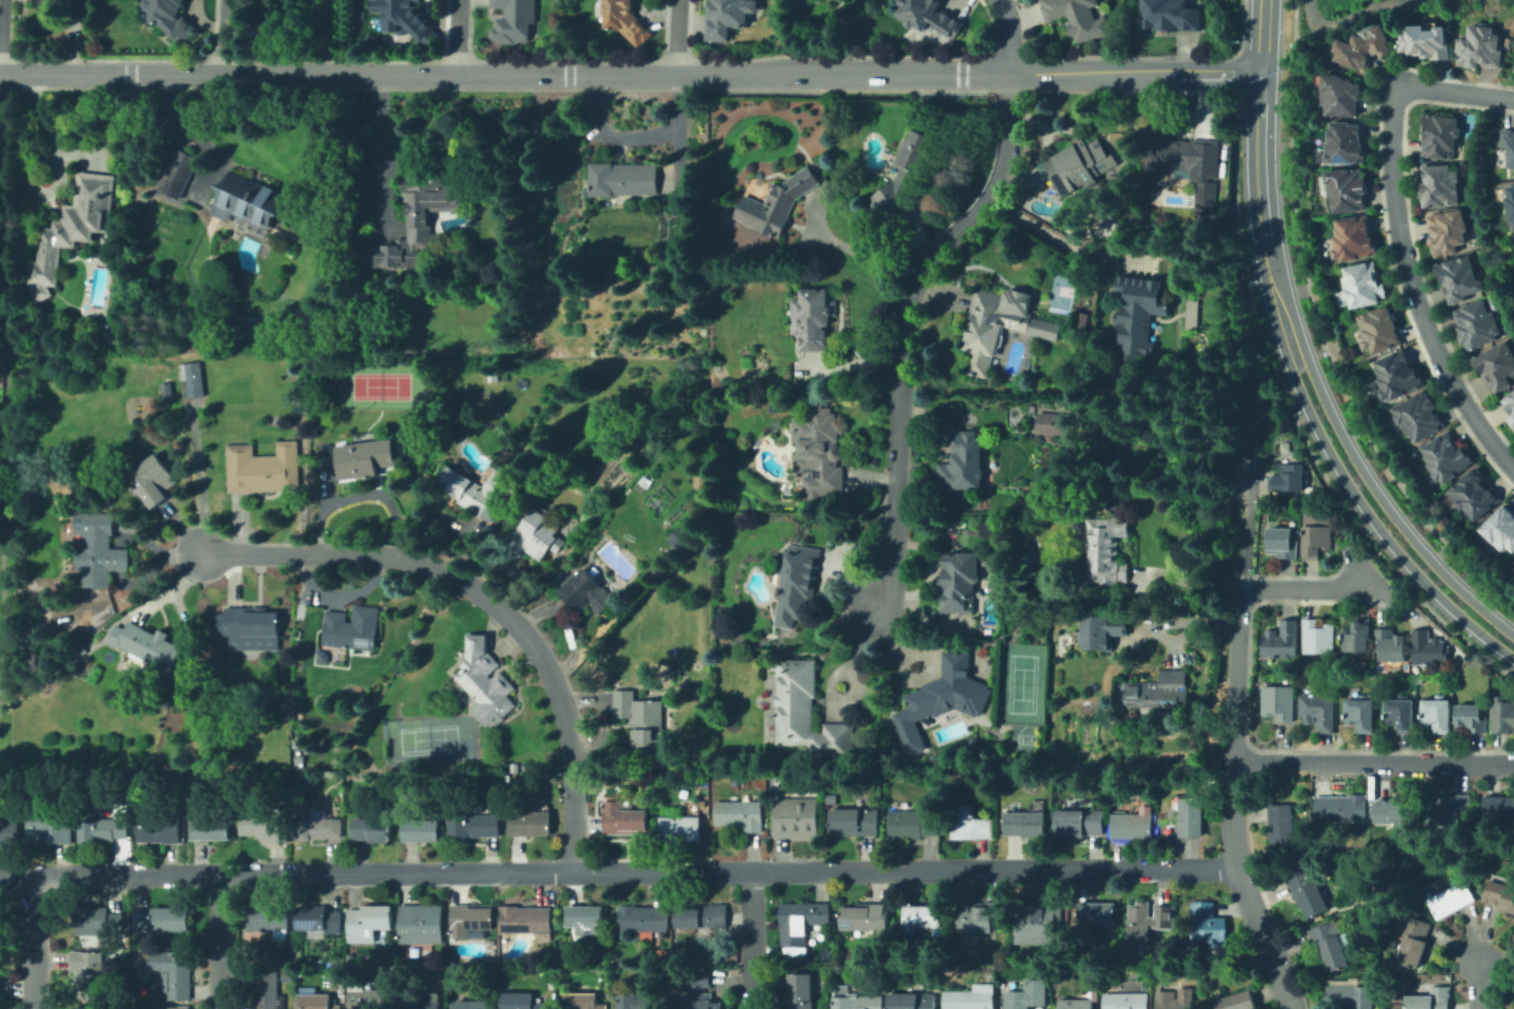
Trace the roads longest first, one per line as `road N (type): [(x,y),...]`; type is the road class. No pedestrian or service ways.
road 1 (residential): [(1259,73),(0,73)]
road 2 (residential): [(1236,868),(0,873)]
road 3 (residential): [(202,553),(407,562),(503,611),(553,684),(570,749),(572,871)]
road 4 (residential): [(1006,73),(995,177),(926,258),(903,309),(892,564),(872,609)]
road 5 (residential): [(1513,100),(1417,88),(1399,95),(1391,117),(1396,213),(1412,290),(1463,404),(1513,470)]
road 6 (secondary): [(1296,361),(1291,374),(1318,434),(1369,517),(1426,584),(1513,659)]
road 7 (secondary): [(1513,634),(1401,527),(1335,426),(1309,368),(1296,361)]
road 8 (secondary): [(1296,361),(1260,203),(1259,73)]
road 9 (residential): [(1513,763),(1232,762)]
road 10 (residential): [(1292,1008),(1236,868),(1232,762)]
road 11 (residential): [(1232,762),(1240,593)]
road 12 (residential): [(755,1008),(753,870)]
road 13 (residential): [(220,1008),(218,872)]
road 14 (residential): [(33,1008),(32,873)]
road 15 (residential): [(1240,593),(1340,589),(1366,574)]

